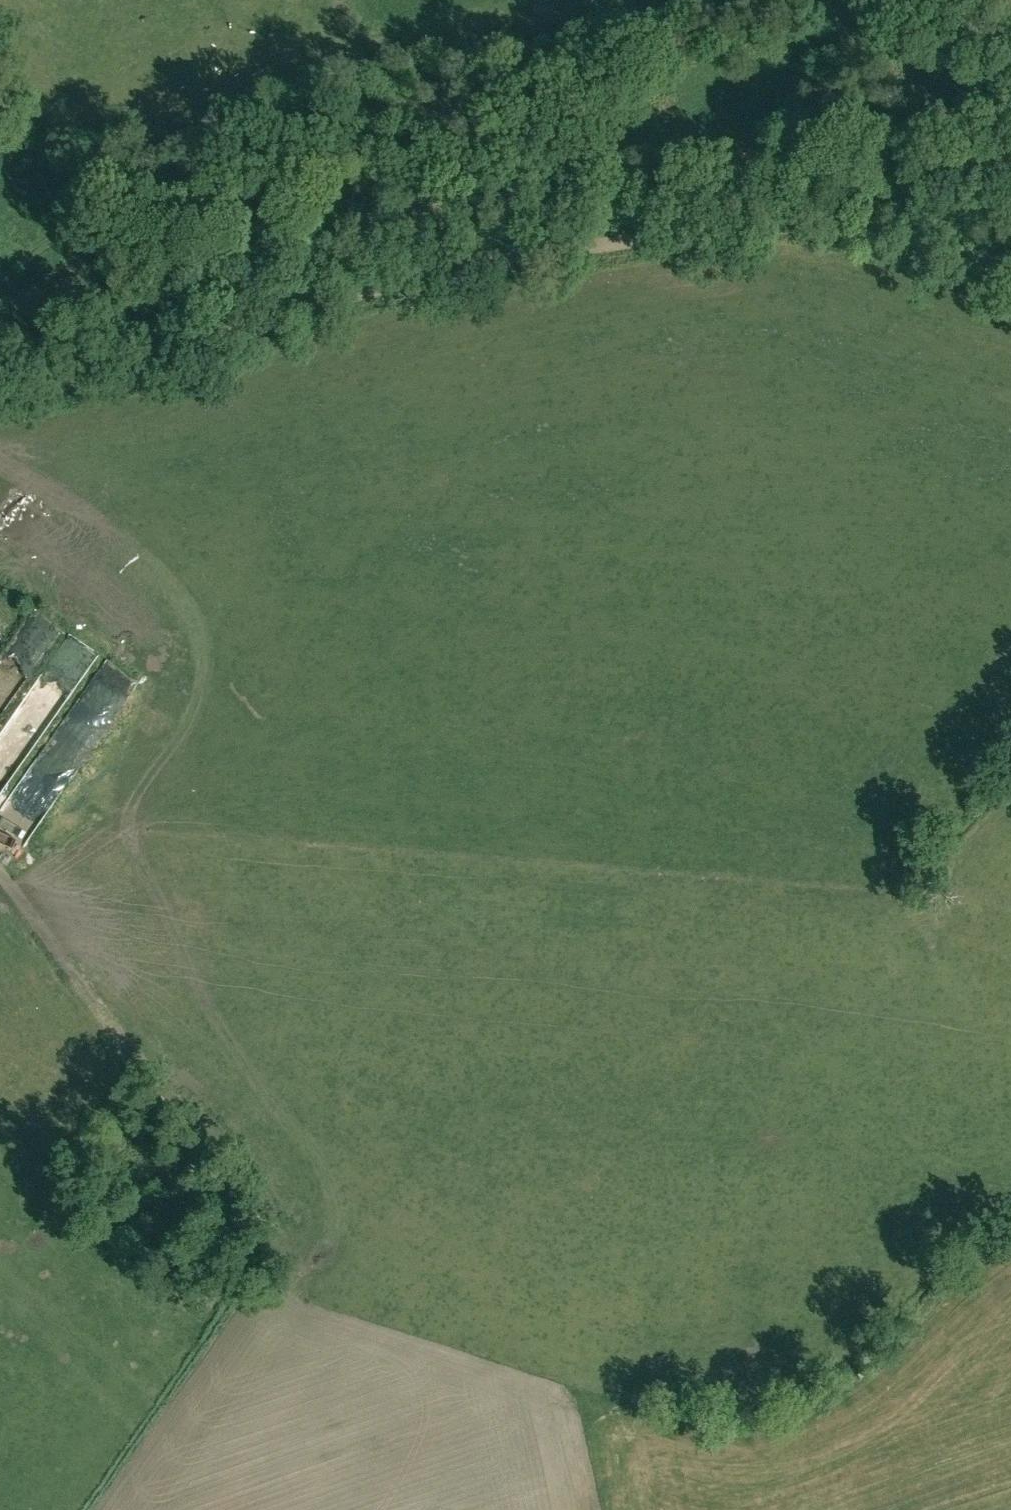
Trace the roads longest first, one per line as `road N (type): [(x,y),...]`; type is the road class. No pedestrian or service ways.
road 1 (unclassified): [(1010,189),(887,193),(513,259),(334,298),(0,396)]

